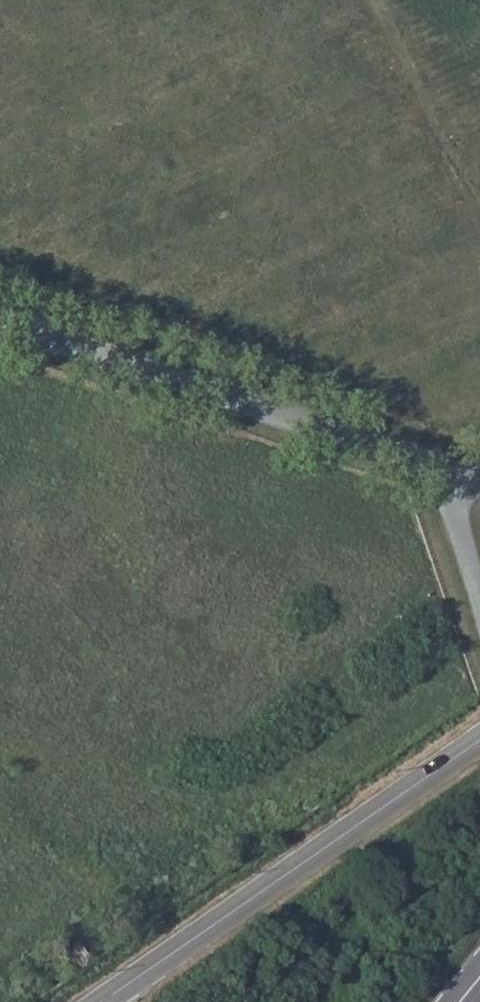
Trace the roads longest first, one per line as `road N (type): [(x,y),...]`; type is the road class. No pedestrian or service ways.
road 1 (tertiary): [(90,1001),(479,736)]

